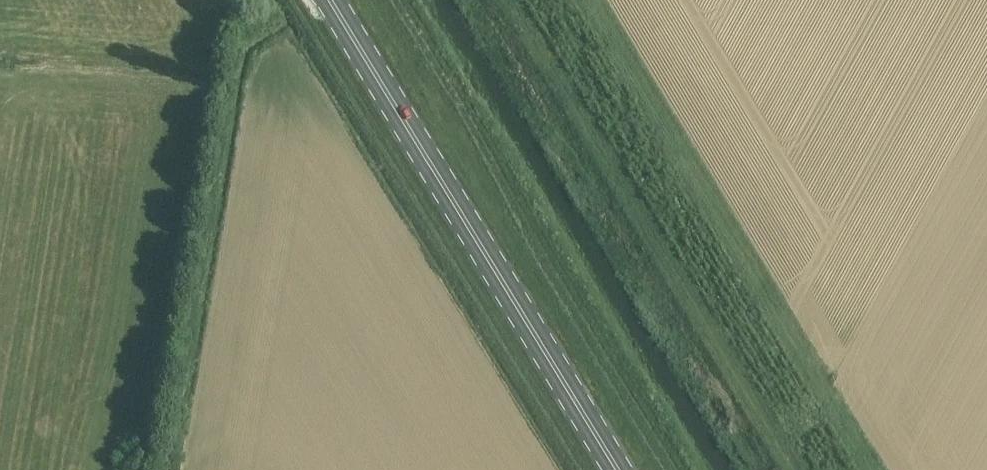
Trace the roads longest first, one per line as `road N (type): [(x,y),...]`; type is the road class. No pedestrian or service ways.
road 1 (primary): [(618,469),(331,0)]

